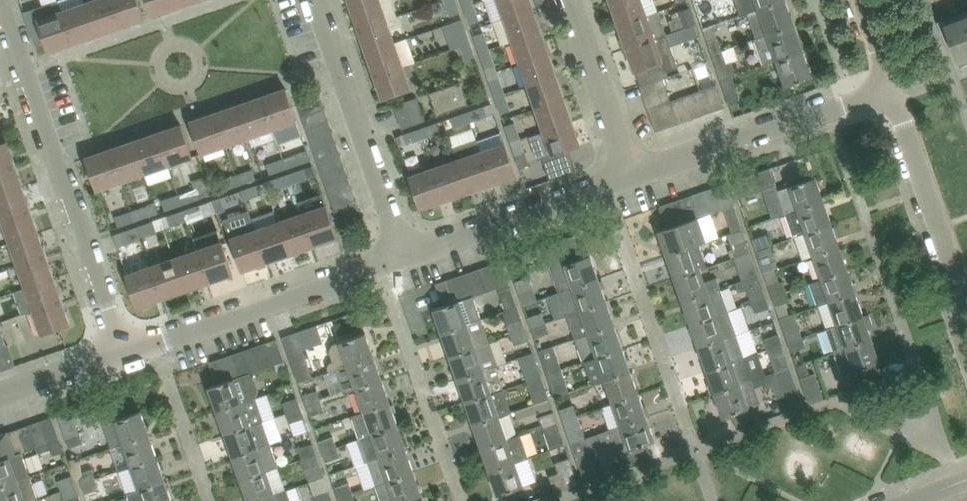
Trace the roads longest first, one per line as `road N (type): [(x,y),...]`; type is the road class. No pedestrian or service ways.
road 1 (residential): [(124,357),(0,0)]
road 2 (residential): [(124,357),(408,257)]
road 3 (residential): [(408,257),(315,0)]
road 4 (residential): [(632,175),(881,91)]
road 5 (residential): [(408,257),(632,175)]
road 6 (residential): [(966,298),(893,98),(881,91)]
road 7 (residential): [(632,175),(572,0)]
road 8 (residential): [(0,397),(124,357)]

